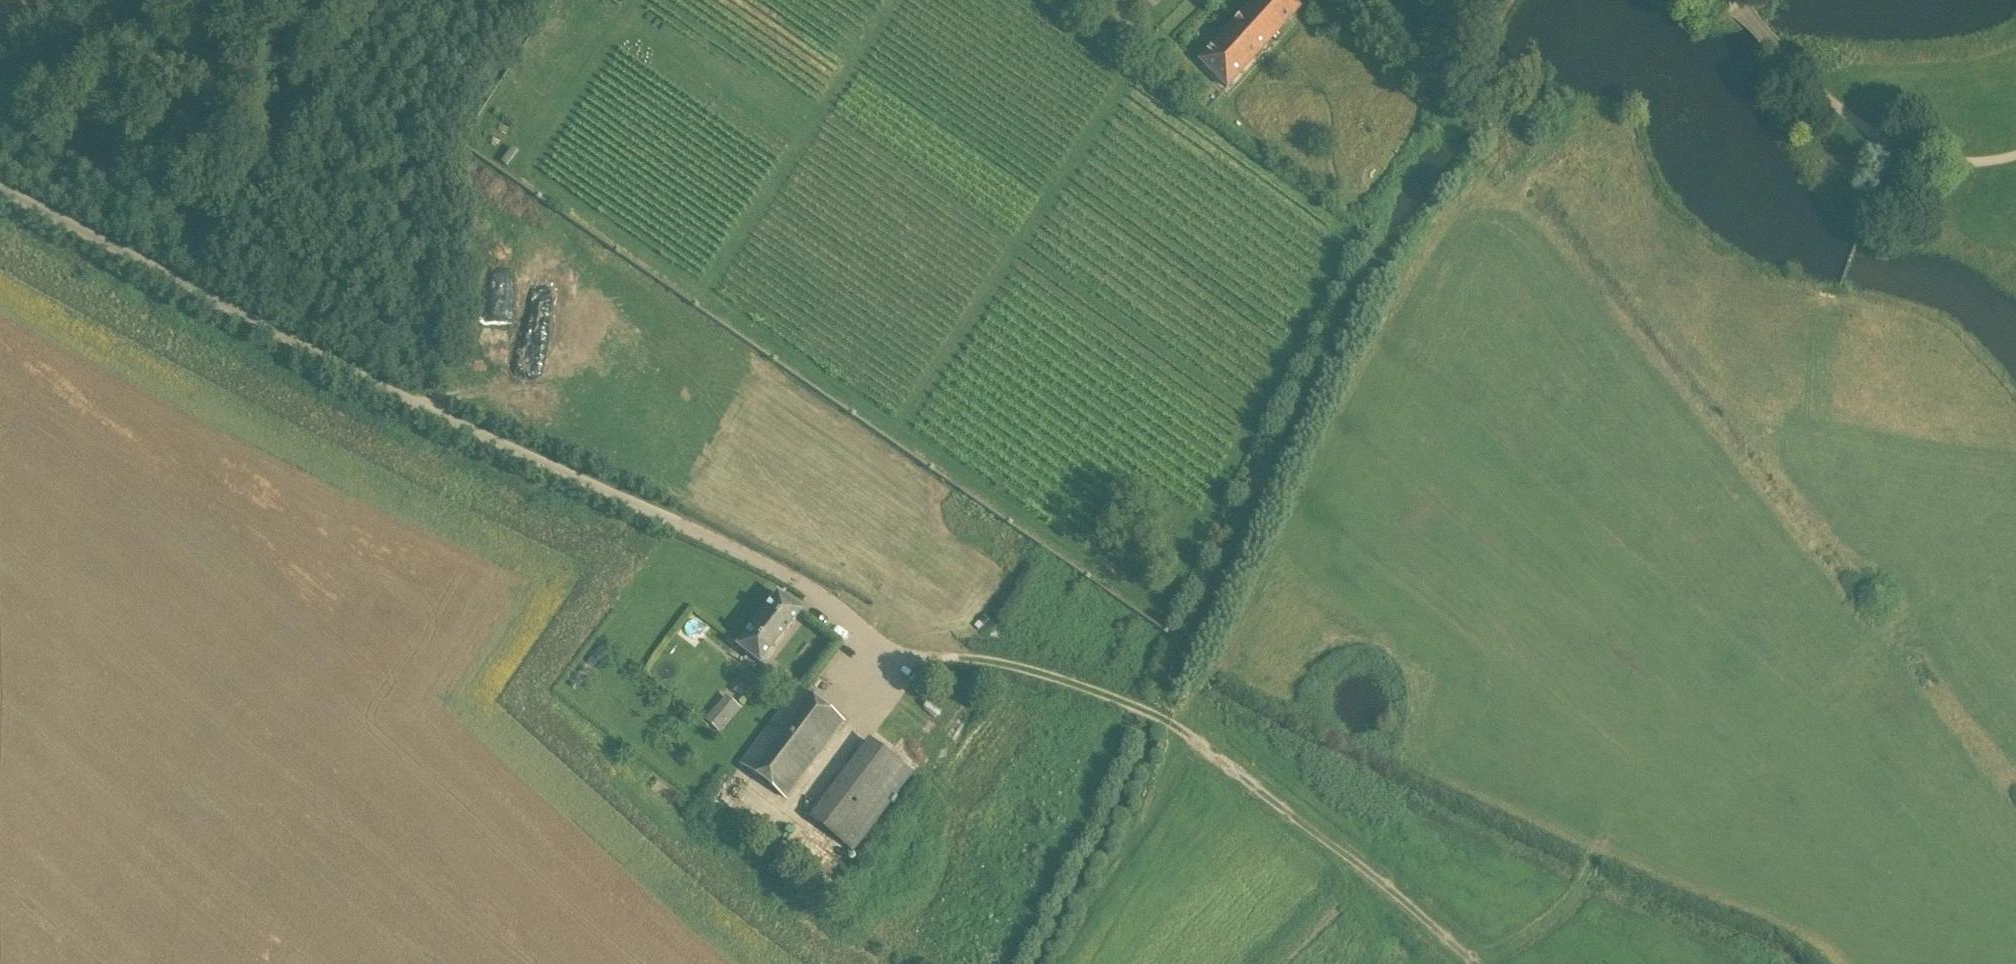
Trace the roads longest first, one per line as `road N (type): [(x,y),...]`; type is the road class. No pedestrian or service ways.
road 1 (unclassified): [(0,189),(435,413),(773,568),(842,615),(863,652),(853,701)]
road 2 (track): [(863,652),(1021,667),(1163,718),(1474,963)]
road 3 (track): [(440,0),(348,148),(435,413)]
road 4 (track): [(639,0),(529,162)]
road 5 (track): [(1486,963),(1559,922),(1577,903),(1597,850)]

